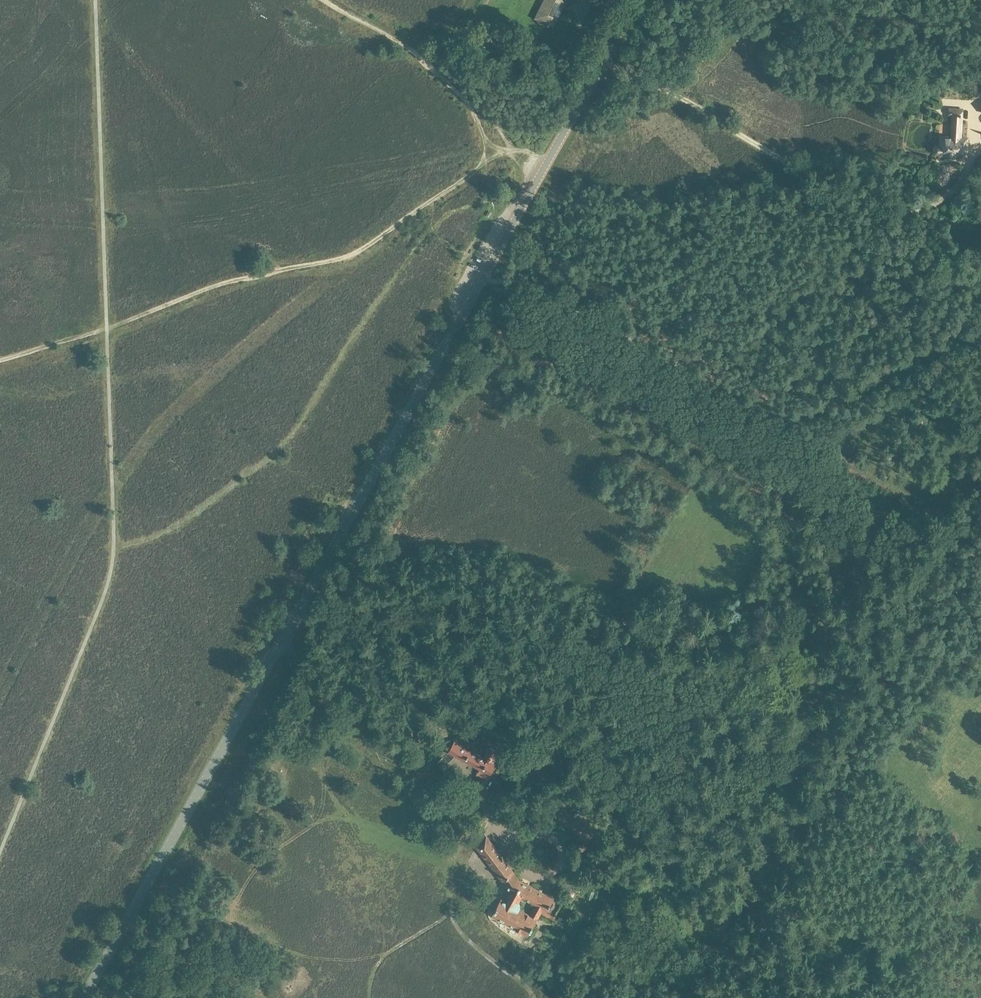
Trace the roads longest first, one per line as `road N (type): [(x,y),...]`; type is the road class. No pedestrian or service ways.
road 1 (tertiary): [(85,997),(638,0)]
road 2 (track): [(322,569),(521,643),(612,714),(659,723),(700,705),(850,598),(862,542),(856,518),(819,471),(481,279)]
road 3 (track): [(980,328),(817,411),(788,416),(763,412),(536,288),(481,279)]
road 4 (track): [(604,61),(889,214),(919,213),(958,187),(974,154),(975,104)]
road 5 (track): [(0,360),(257,273),(354,255),(415,212)]
road 6 (track): [(602,708),(628,770),(705,834),(730,842),(748,803),(731,683)]
road 7 (track): [(171,997),(195,920),(218,920),(311,959),(347,961),(383,955),(428,929)]
road 8 (track): [(415,212),(484,158),(471,108),(409,49),(322,0)]
road 9 (track): [(494,817),(457,864),(451,915),(535,997)]

